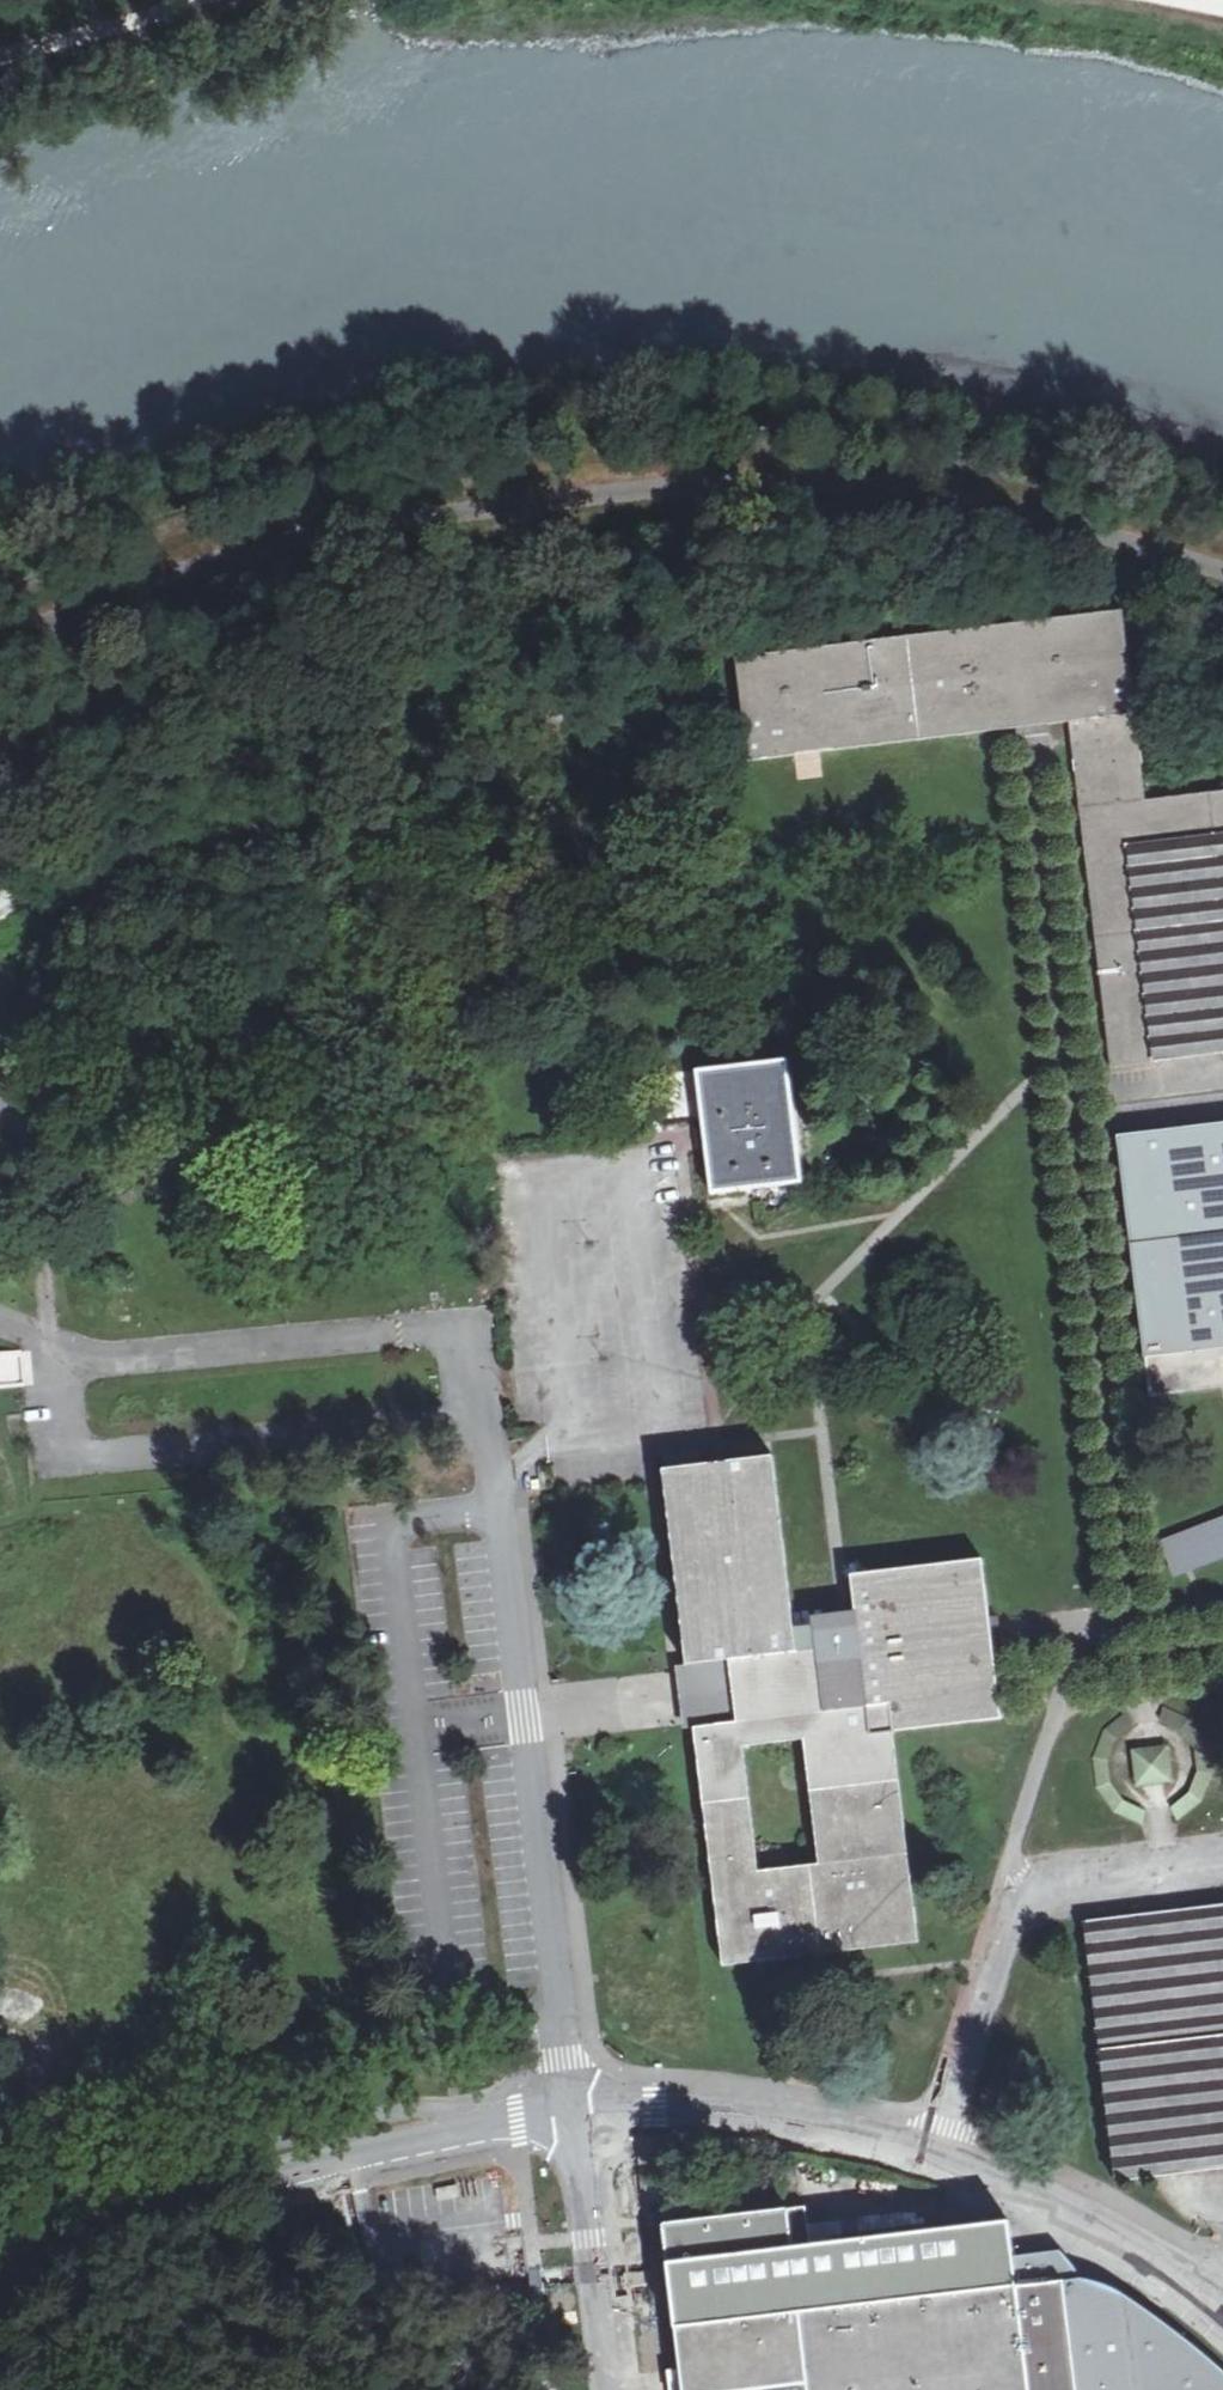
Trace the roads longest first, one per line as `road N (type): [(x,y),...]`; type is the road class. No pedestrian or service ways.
road 1 (unclassified): [(1222,2288),(1064,2195),(943,2144),(831,2119),(713,2106),(576,2116)]
road 2 (tertiary): [(0,2266),(86,2229),(336,2159),(576,2116)]
road 3 (tertiary): [(576,2116),(609,2389)]

